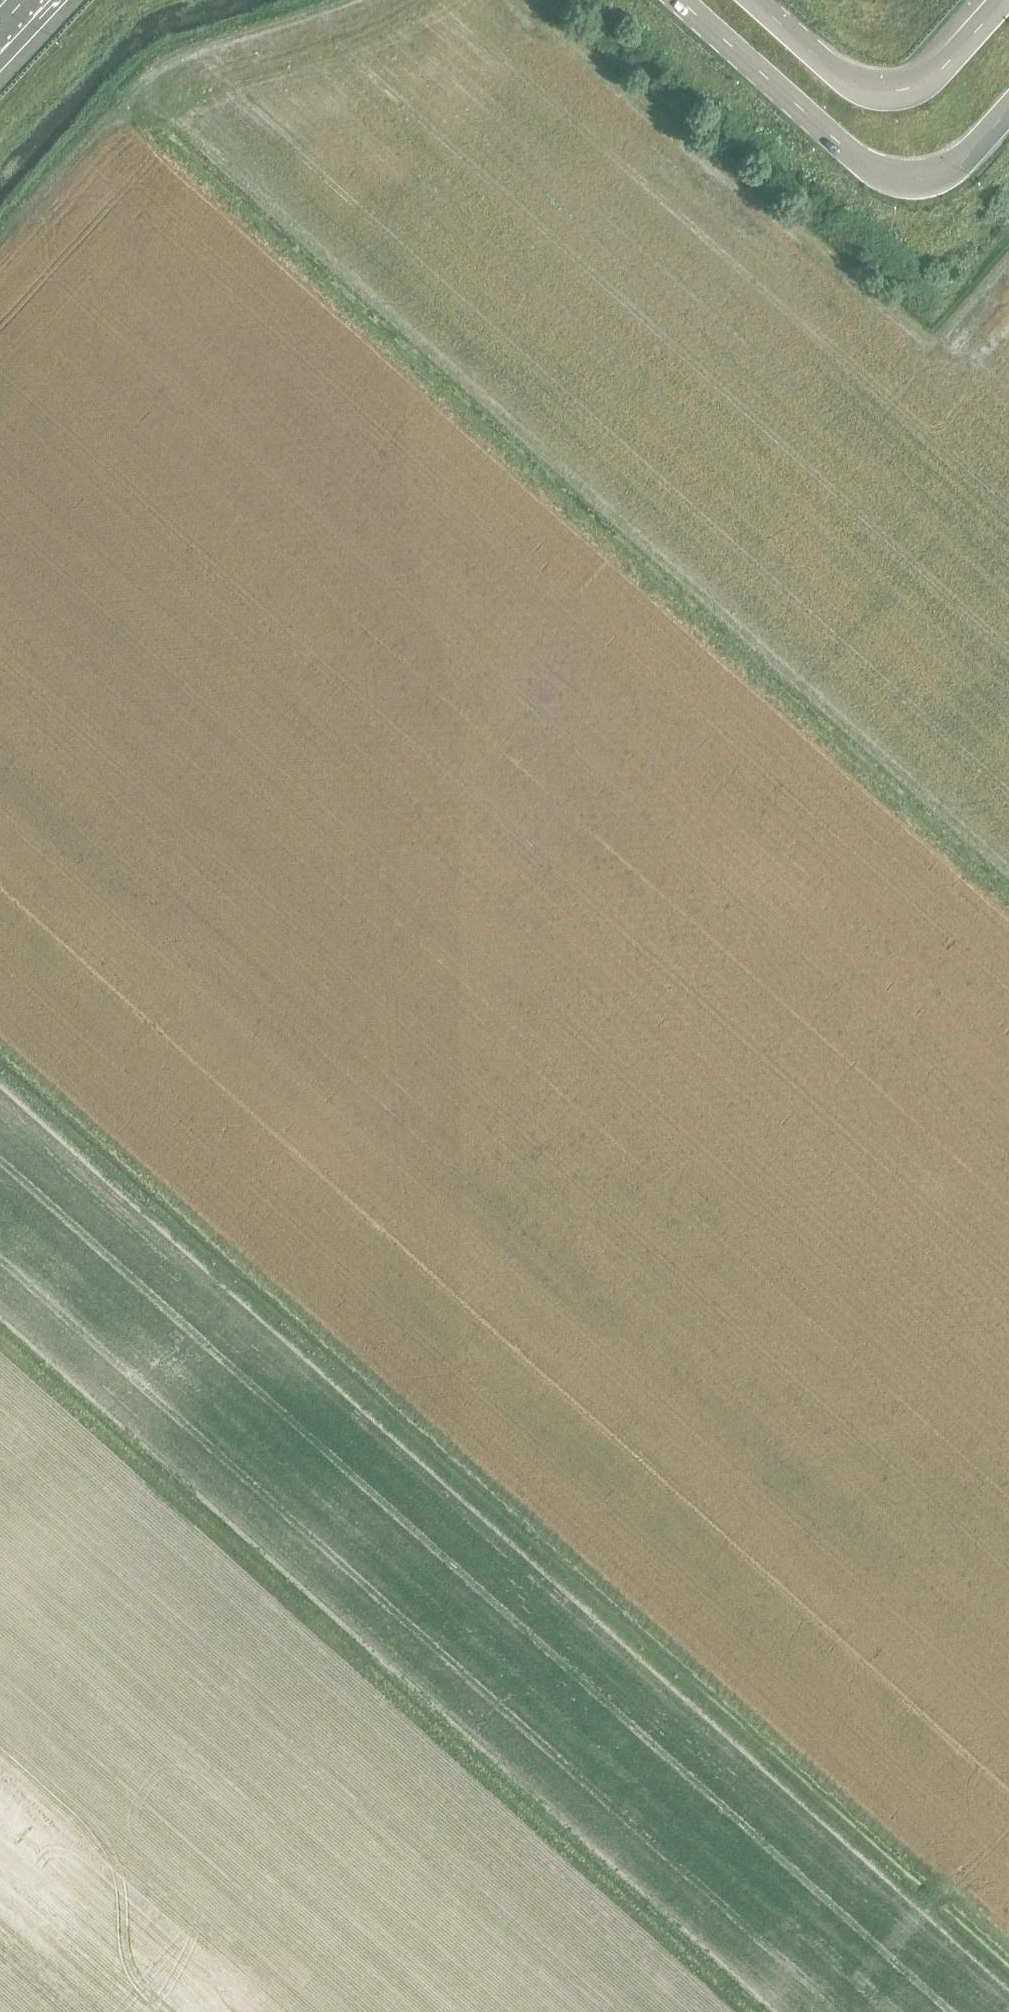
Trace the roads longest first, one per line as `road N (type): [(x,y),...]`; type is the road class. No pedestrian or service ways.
road 1 (motorway): [(681,0),(861,163),(887,174),(949,169),(1008,109)]
road 2 (motorway): [(1003,0),(933,75),(891,92),(851,84),(755,0)]

